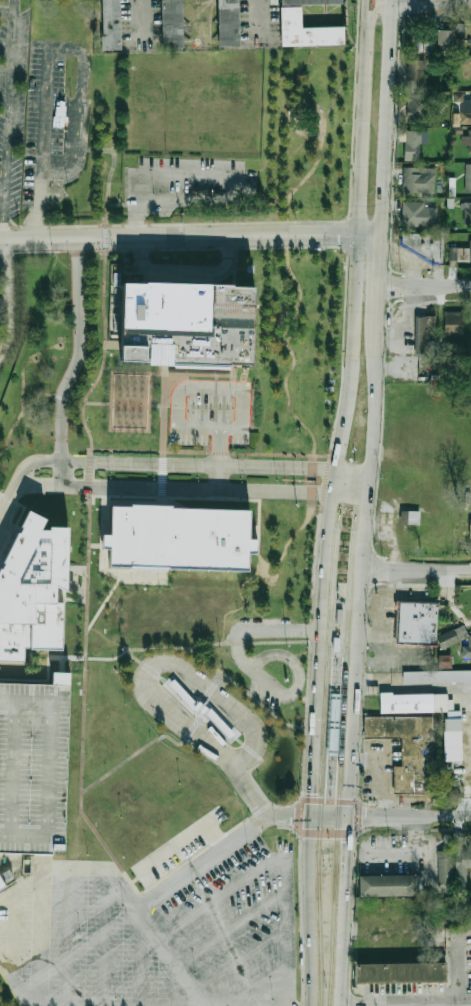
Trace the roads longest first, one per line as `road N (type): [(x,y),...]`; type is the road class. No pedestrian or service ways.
road 1 (secondary): [(347,818),(376,388)]
road 2 (secondary): [(361,240),(319,648)]
road 3 (residential): [(0,244),(361,240)]
road 4 (secondary): [(370,1),(361,240)]
road 5 (secondary): [(381,235),(395,0)]
road 6 (secondary): [(311,817),(310,1005)]
road 7 (secondary): [(376,388),(381,235)]
road 8 (residential): [(347,818),(470,818)]

